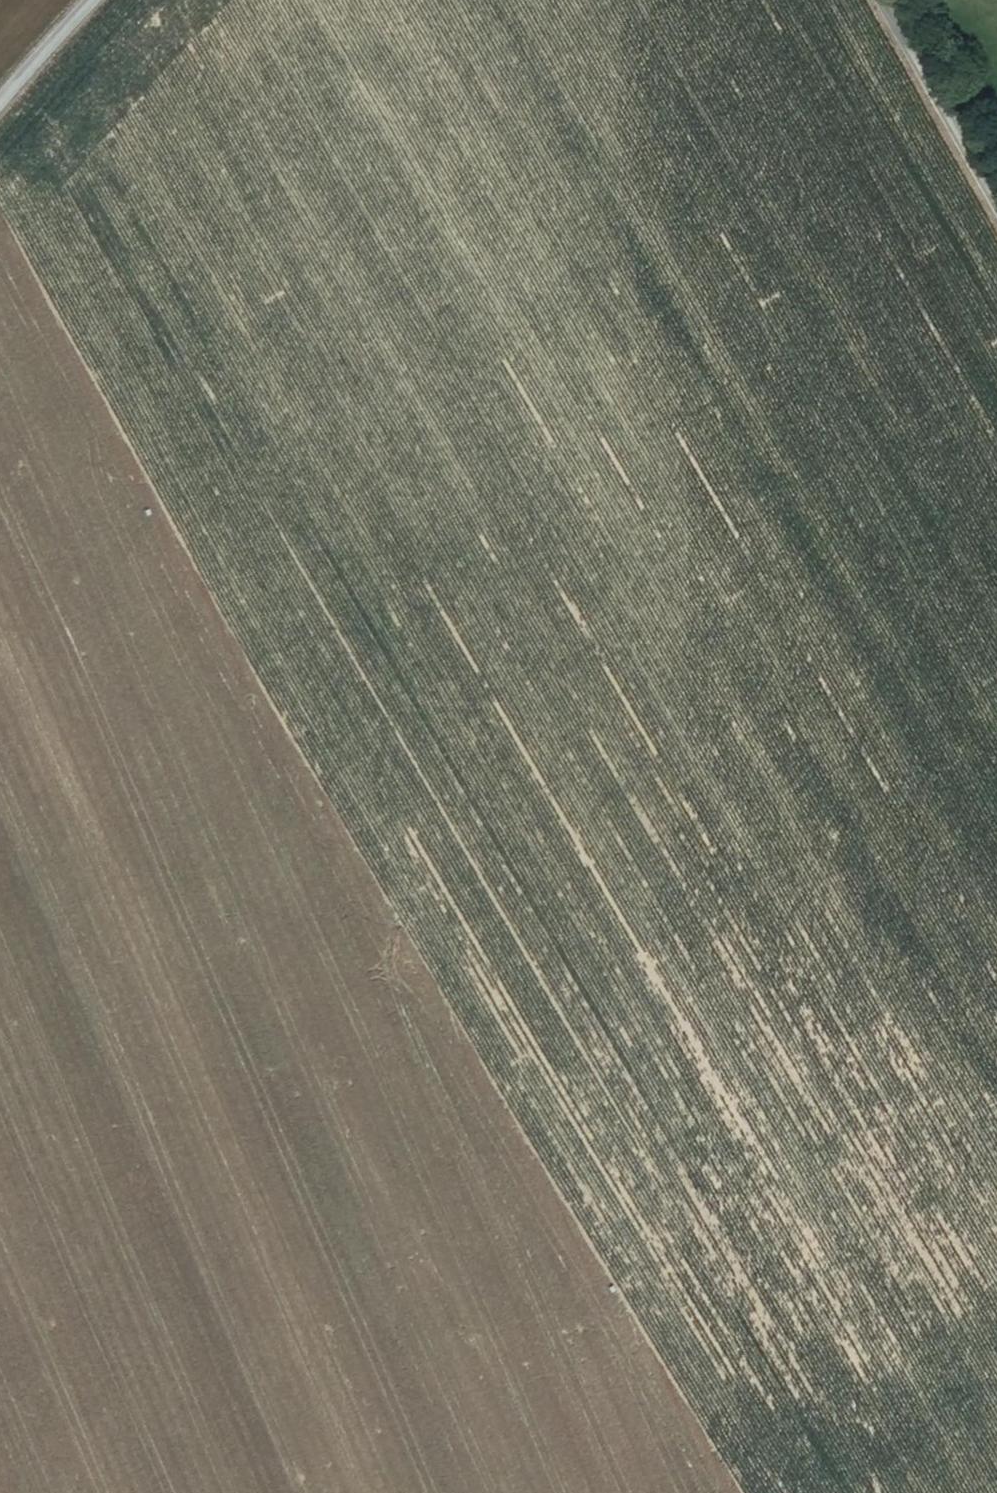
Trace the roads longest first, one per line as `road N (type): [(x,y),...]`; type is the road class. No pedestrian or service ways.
road 1 (unclassified): [(879,0),(996,213)]
road 2 (unclassified): [(0,105),(99,0)]

